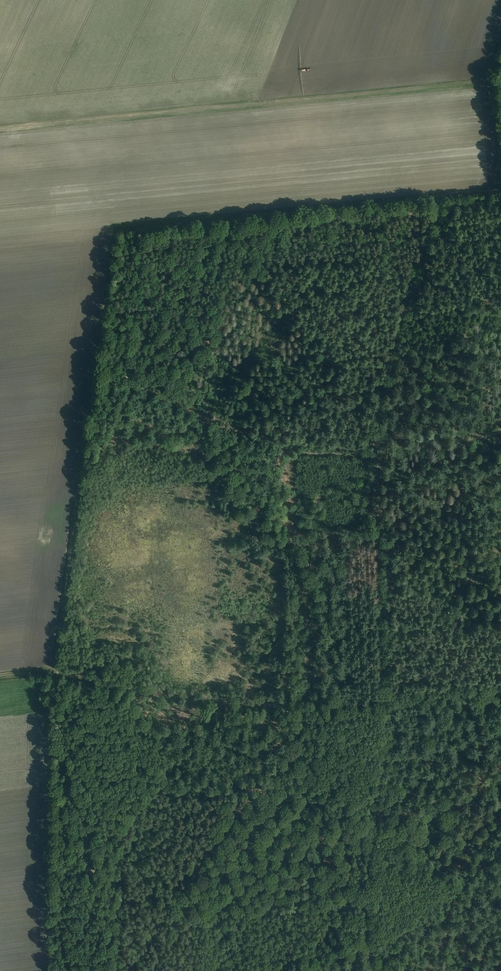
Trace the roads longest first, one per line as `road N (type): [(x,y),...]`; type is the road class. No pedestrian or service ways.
road 1 (track): [(369,924),(385,765),(381,415),(439,196)]
road 2 (track): [(53,686),(119,228),(242,216)]
road 3 (track): [(500,77),(0,125)]
road 4 (track): [(49,970),(51,710)]
road 5 (track): [(242,216),(500,190)]
road 6 (track): [(500,856),(394,939),(371,947)]
road 7 (track): [(379,452),(500,432)]

